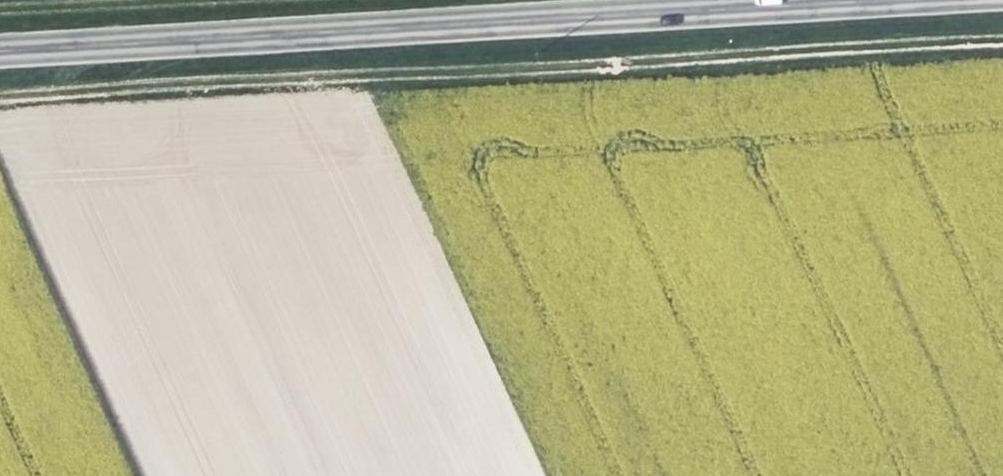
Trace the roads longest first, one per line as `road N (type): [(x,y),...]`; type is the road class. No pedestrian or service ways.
road 1 (track): [(0,95),(630,69),(1002,40)]
road 2 (secondary): [(0,40),(703,0)]

